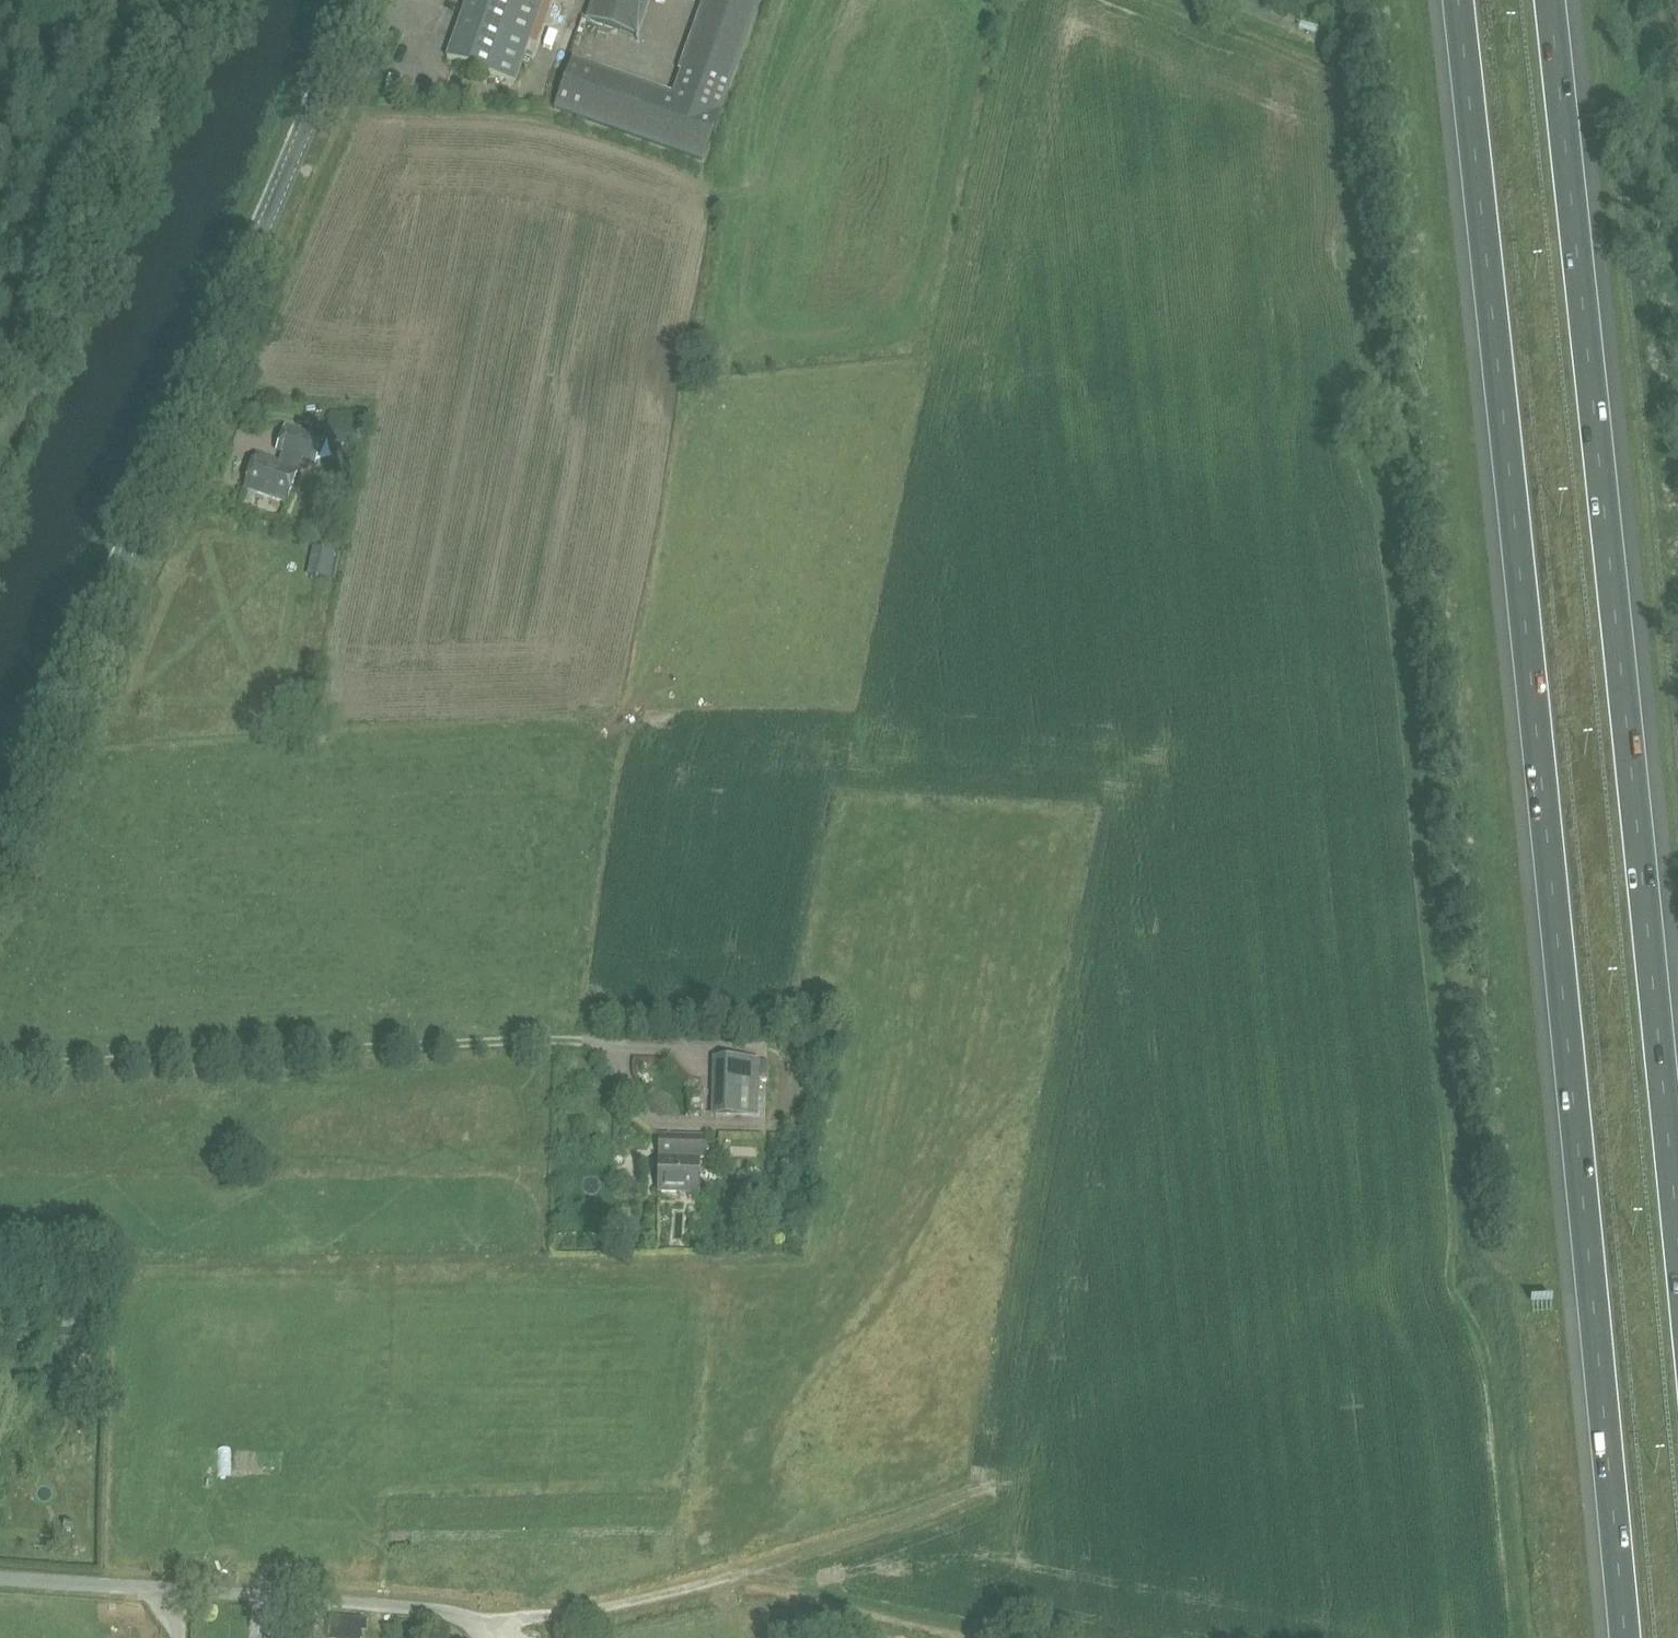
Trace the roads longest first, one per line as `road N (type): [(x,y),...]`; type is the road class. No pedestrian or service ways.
road 1 (motorway): [(1453,0),(1618,1637)]
road 2 (motorway): [(1677,1177),(1556,0)]
road 3 (tertiary): [(0,843),(361,0)]
road 4 (track): [(1013,1479),(736,1573),(516,1620)]

